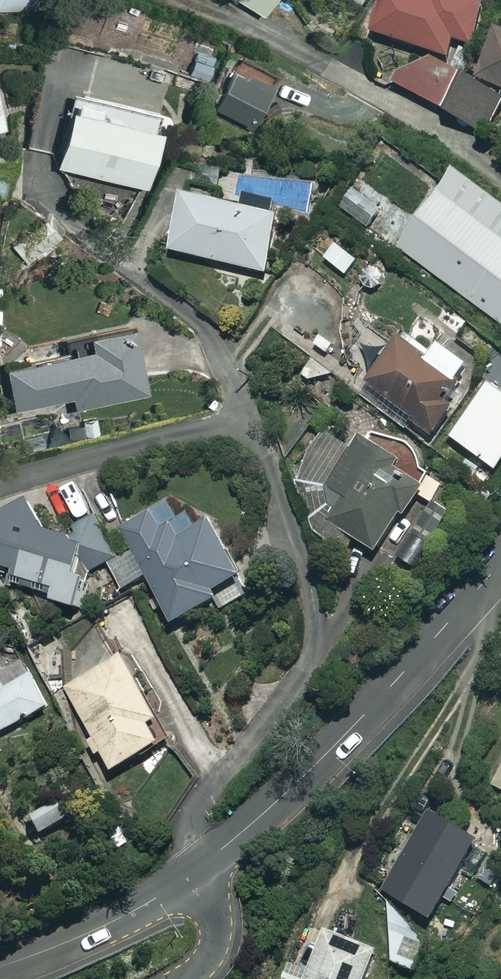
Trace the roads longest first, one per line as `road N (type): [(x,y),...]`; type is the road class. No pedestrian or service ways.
road 1 (residential): [(203,865),(354,726),(500,563)]
road 2 (residential): [(0,966),(108,924),(203,865)]
road 3 (residential): [(203,865),(219,941),(209,964),(189,978)]

